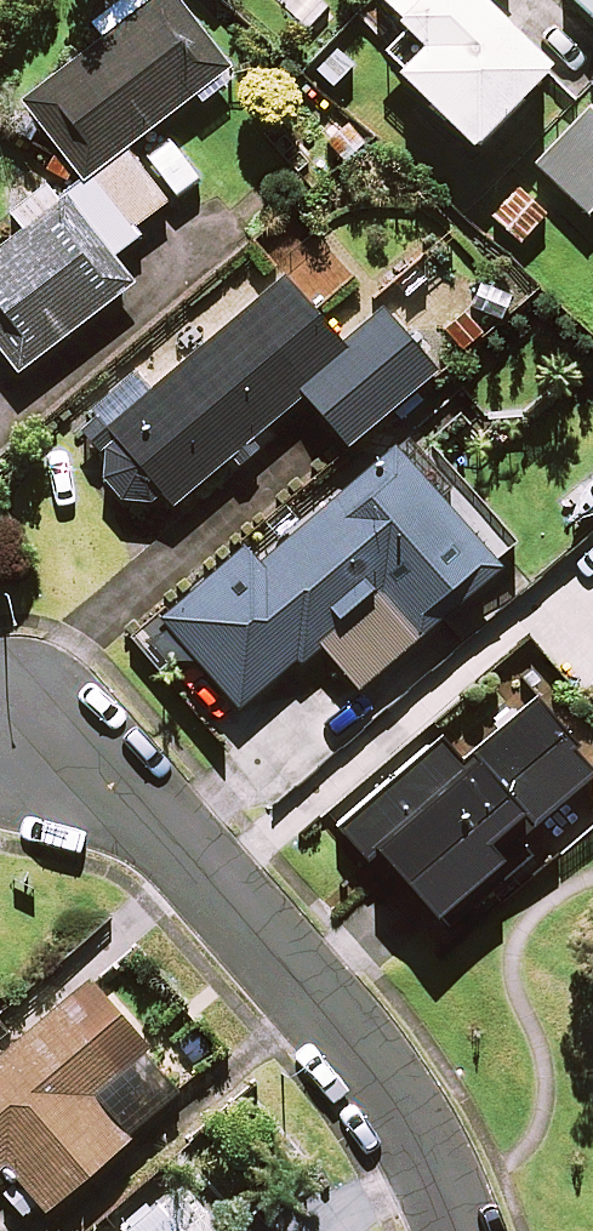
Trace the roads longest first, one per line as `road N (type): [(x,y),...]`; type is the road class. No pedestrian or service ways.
road 1 (residential): [(459,1230),(401,1113),(325,1016),(187,861),(120,798),(22,736)]

